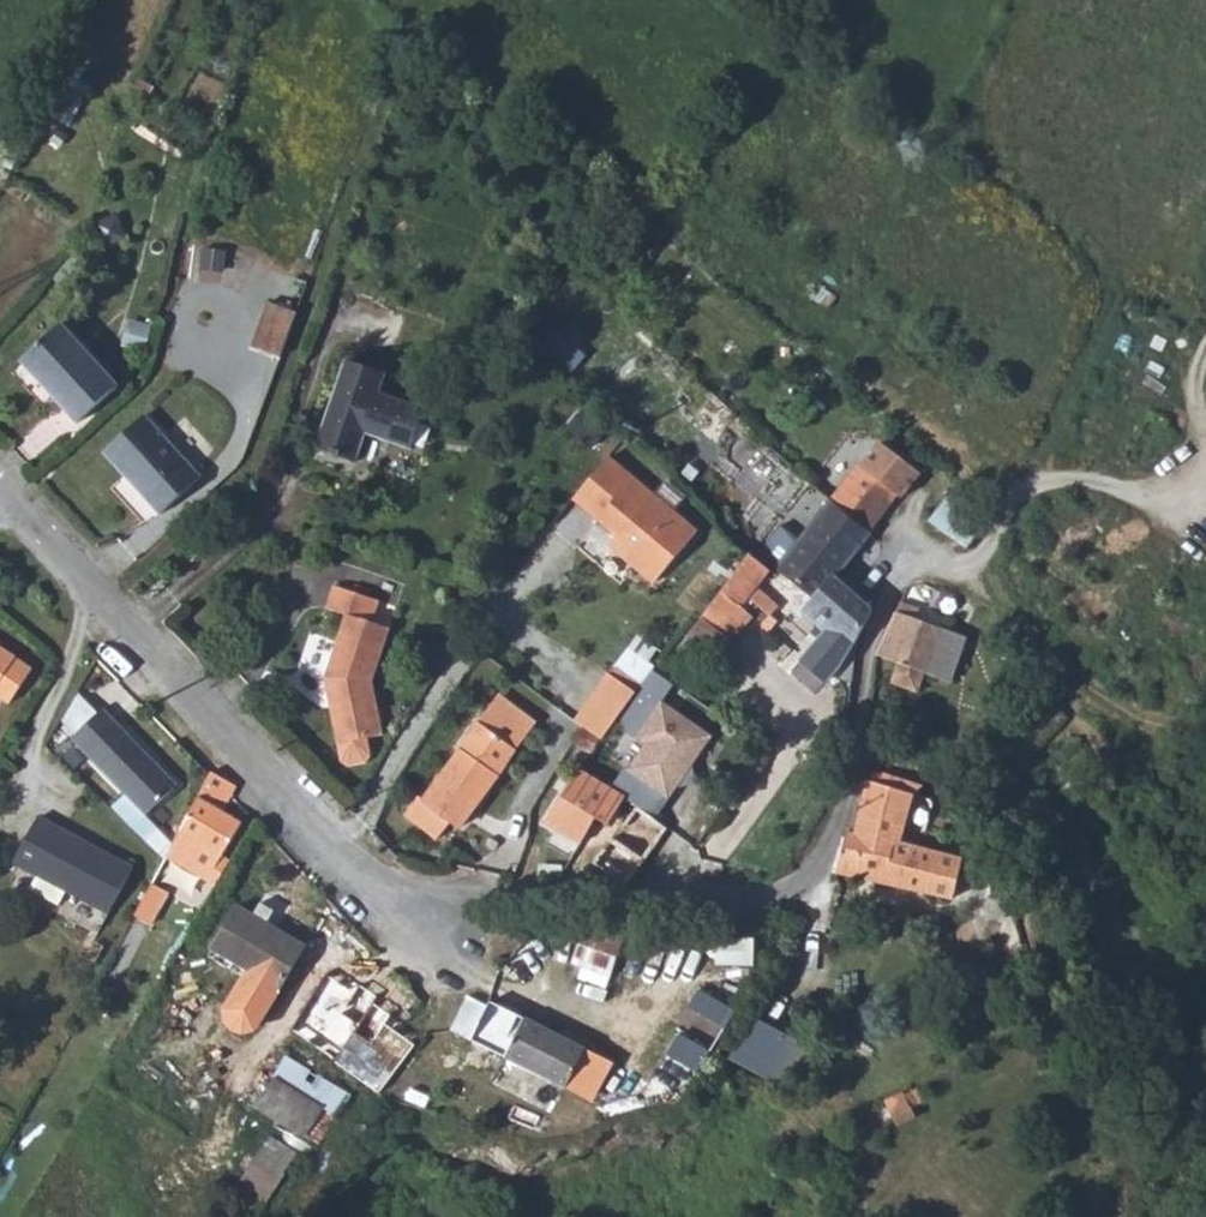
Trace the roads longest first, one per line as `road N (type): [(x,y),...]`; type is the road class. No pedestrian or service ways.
road 1 (residential): [(0,486),(341,862),(420,924),(520,909),(766,899),(809,886),(850,759),(862,662),(892,565)]

